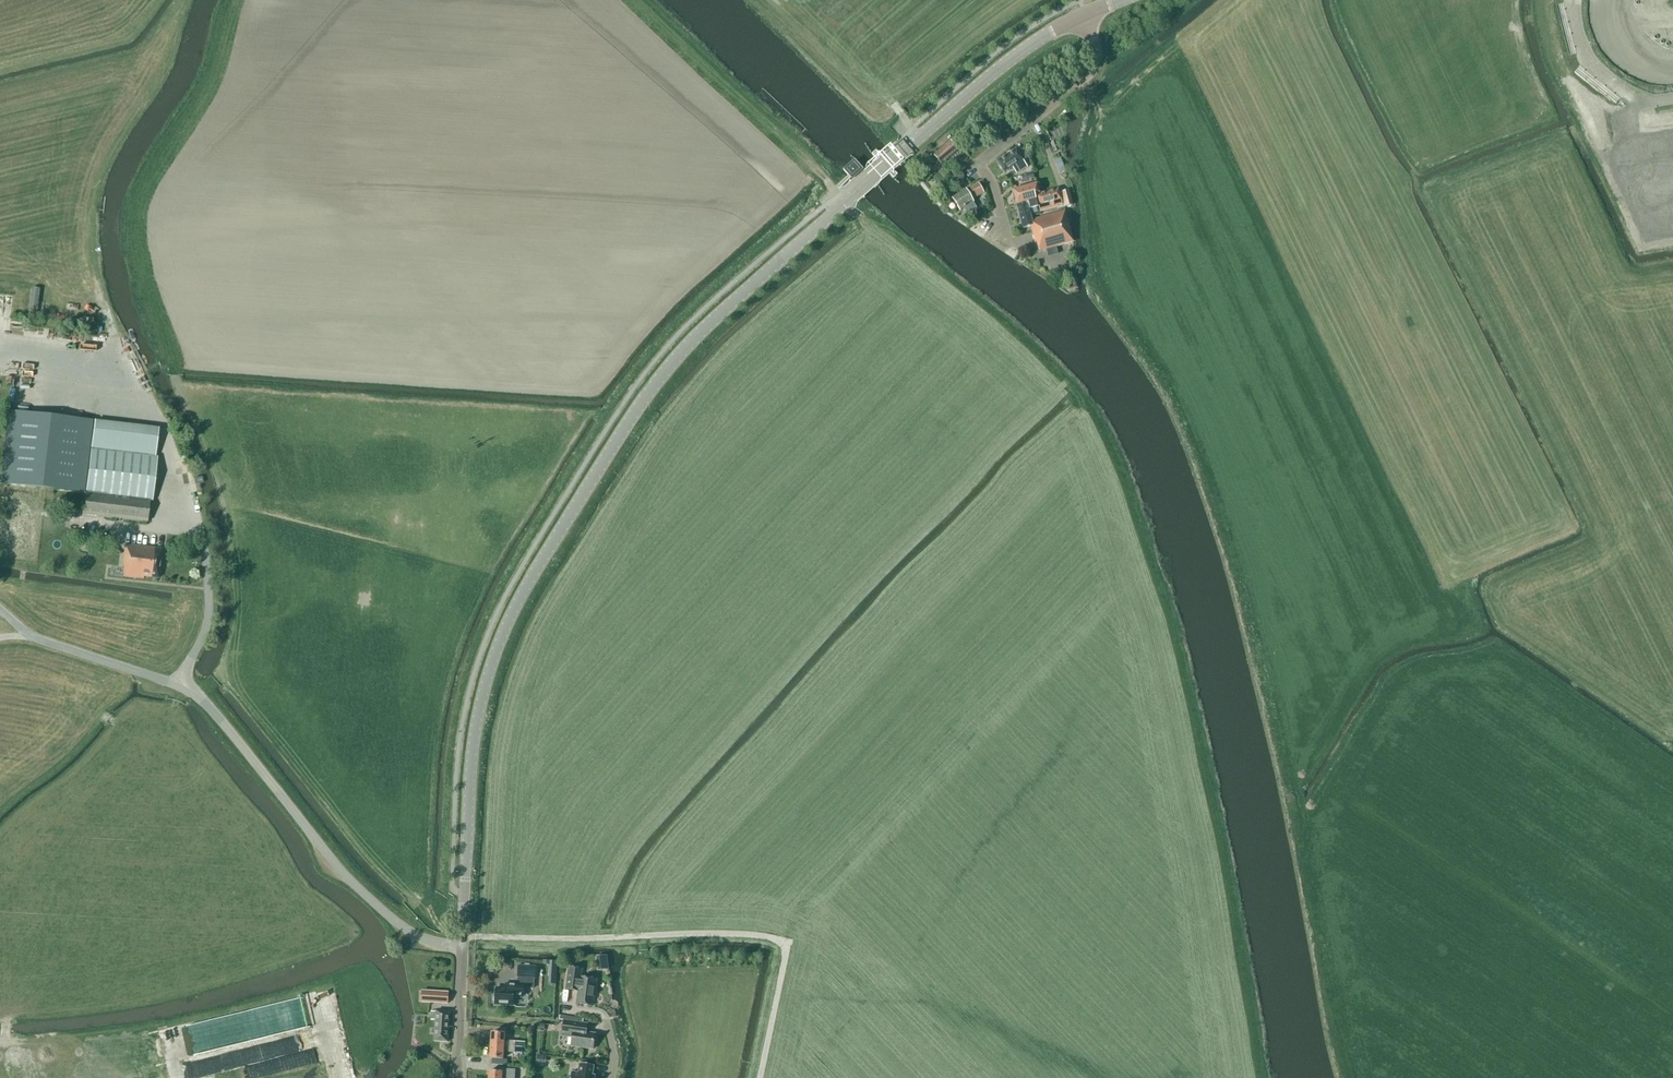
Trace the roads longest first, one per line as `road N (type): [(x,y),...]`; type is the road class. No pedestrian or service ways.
road 1 (tertiary): [(456,1077),(474,737),(504,630),(536,571),(628,424),(691,343),(982,83),(1084,17)]
road 2 (track): [(760,1077),(785,959),(779,941),(726,934),(463,937)]
road 3 (residential): [(1008,238),(979,165),(1094,67),(1084,17)]
road 4 (track): [(919,138),(892,104),(903,49),(843,0)]

